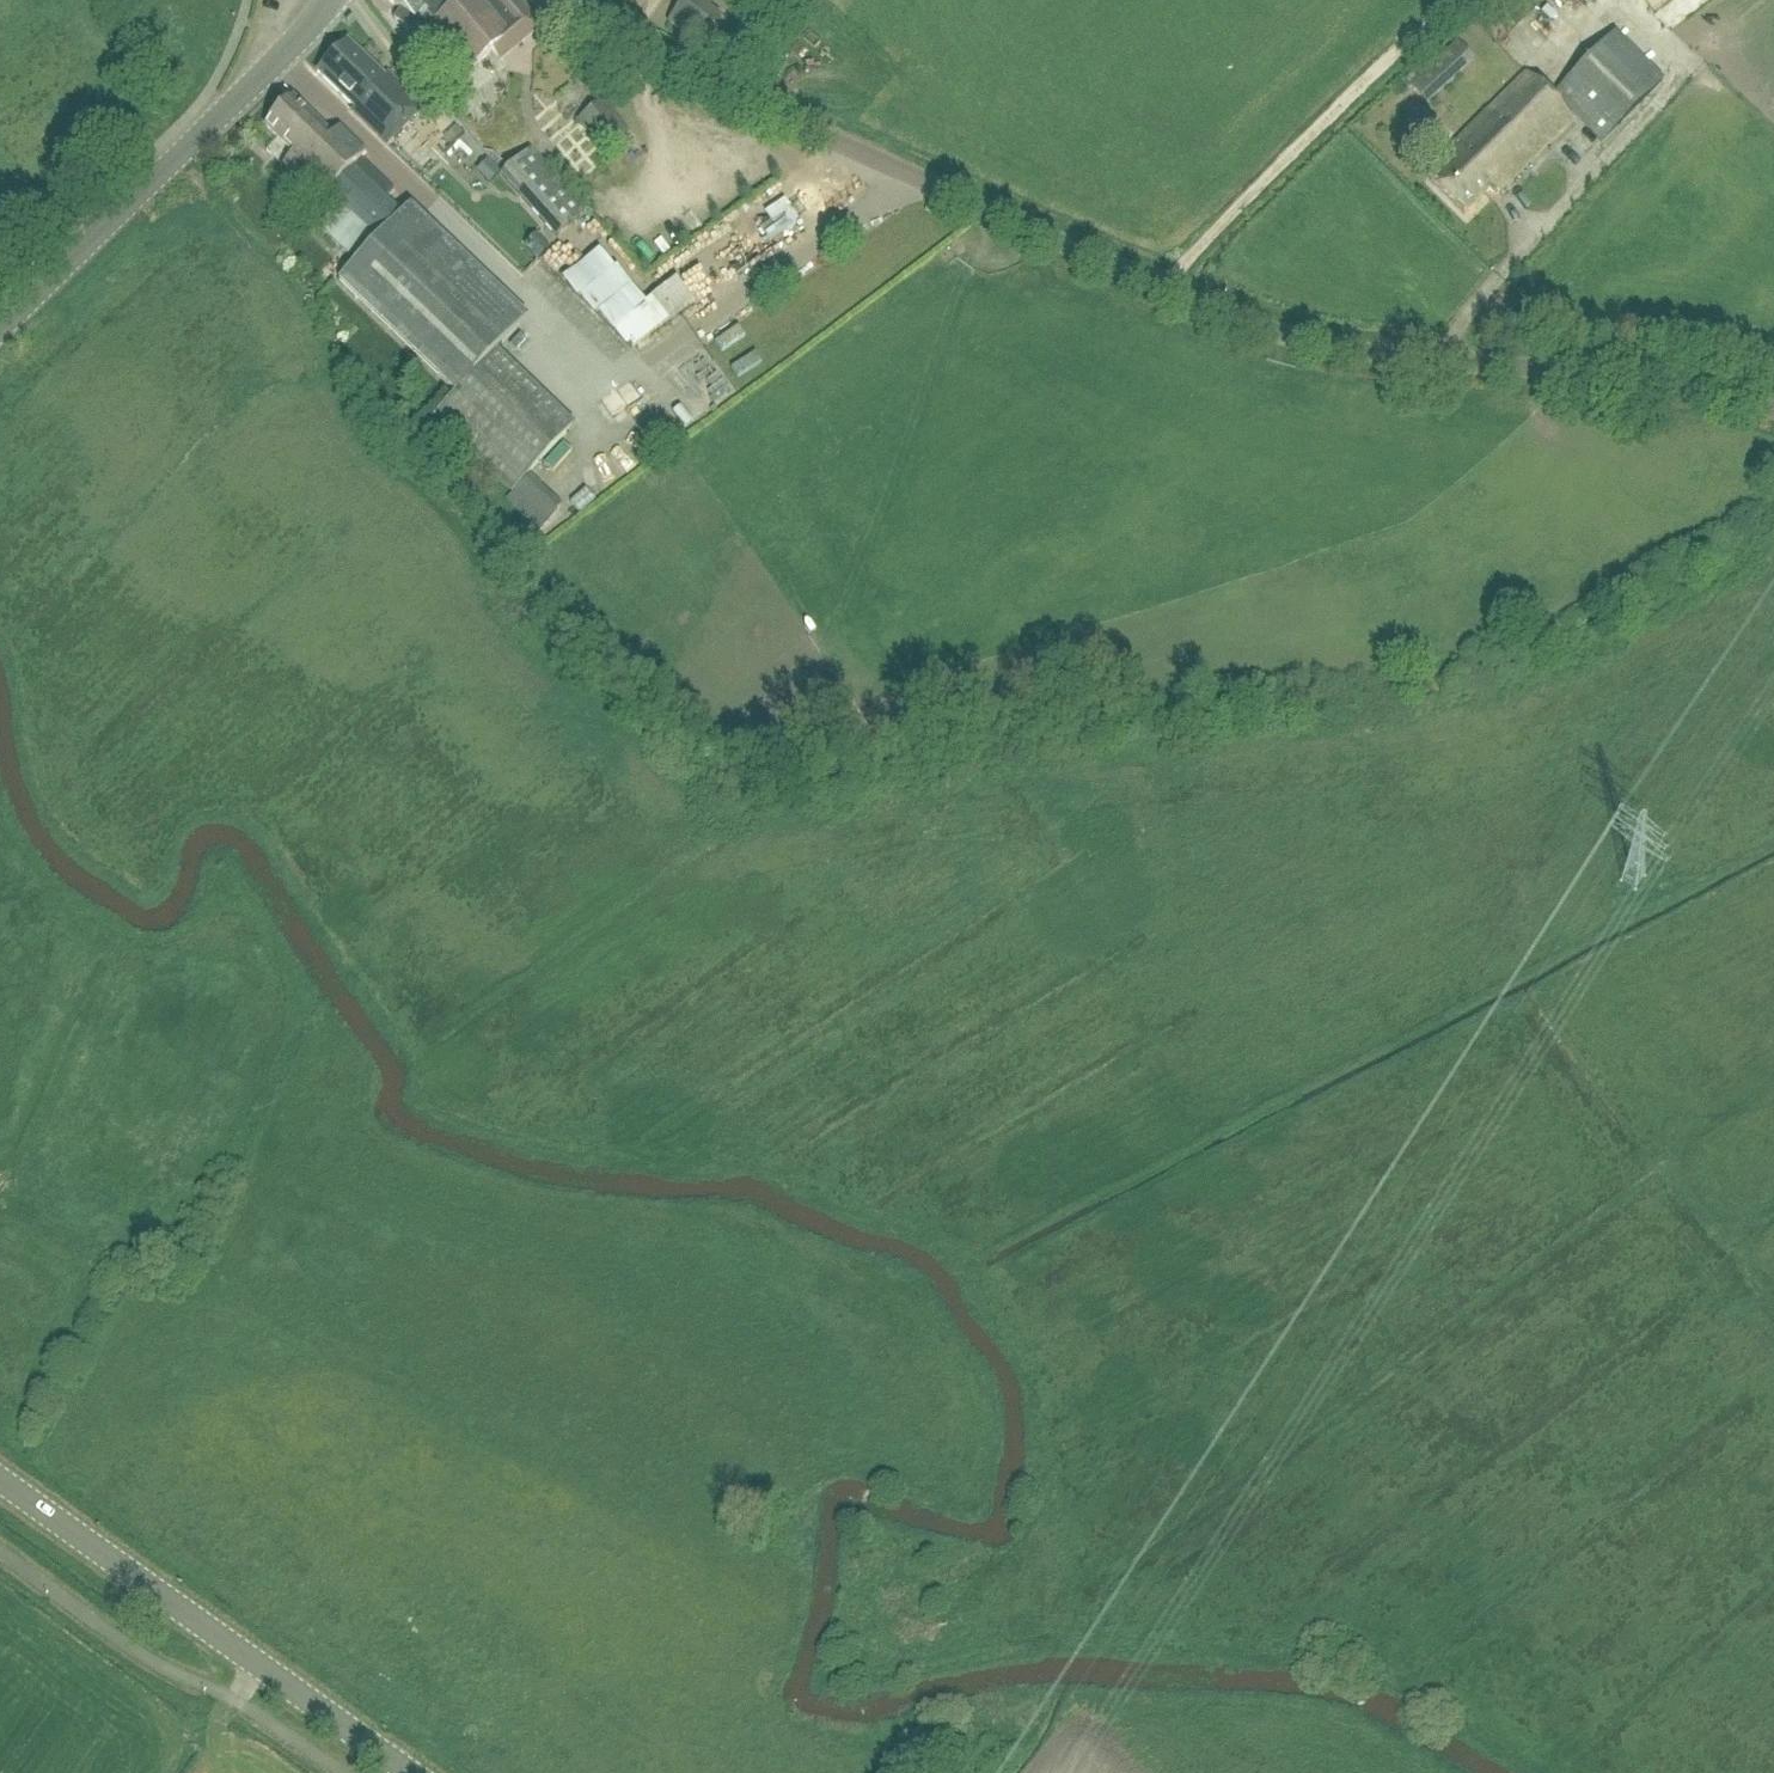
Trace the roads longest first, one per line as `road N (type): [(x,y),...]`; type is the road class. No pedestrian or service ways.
road 1 (tertiary): [(1773,411),(1634,377),(1432,361),(1290,338),(683,75),(631,50),(562,0)]
road 2 (secondary): [(409,1772),(0,1482)]
road 3 (secondary): [(0,332),(333,0)]

